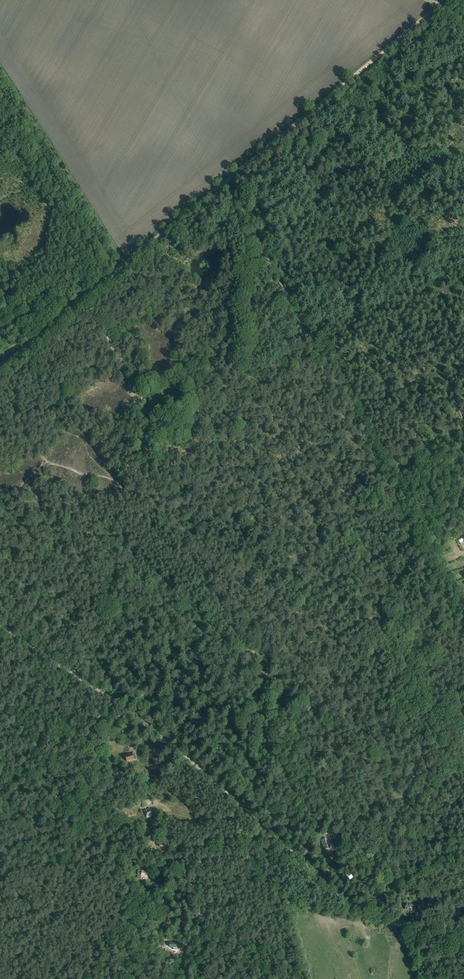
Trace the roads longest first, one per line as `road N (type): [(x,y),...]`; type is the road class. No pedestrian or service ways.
road 1 (track): [(463,941),(356,909),(201,770),(72,674)]
road 2 (track): [(73,305),(107,334),(151,426),(148,438),(177,459),(198,424),(228,398),(287,299)]
road 3 (track): [(398,492),(344,383),(317,362),(241,202),(223,182)]
road 4 (track): [(0,364),(223,182)]
road 5 (track): [(223,182),(438,6)]
road 6 (track): [(121,266),(0,72)]
road 7 (track): [(104,284),(0,109)]
road 8 (track): [(398,492),(439,590),(463,622)]
road 9 (track): [(192,915),(260,885),(298,856)]

